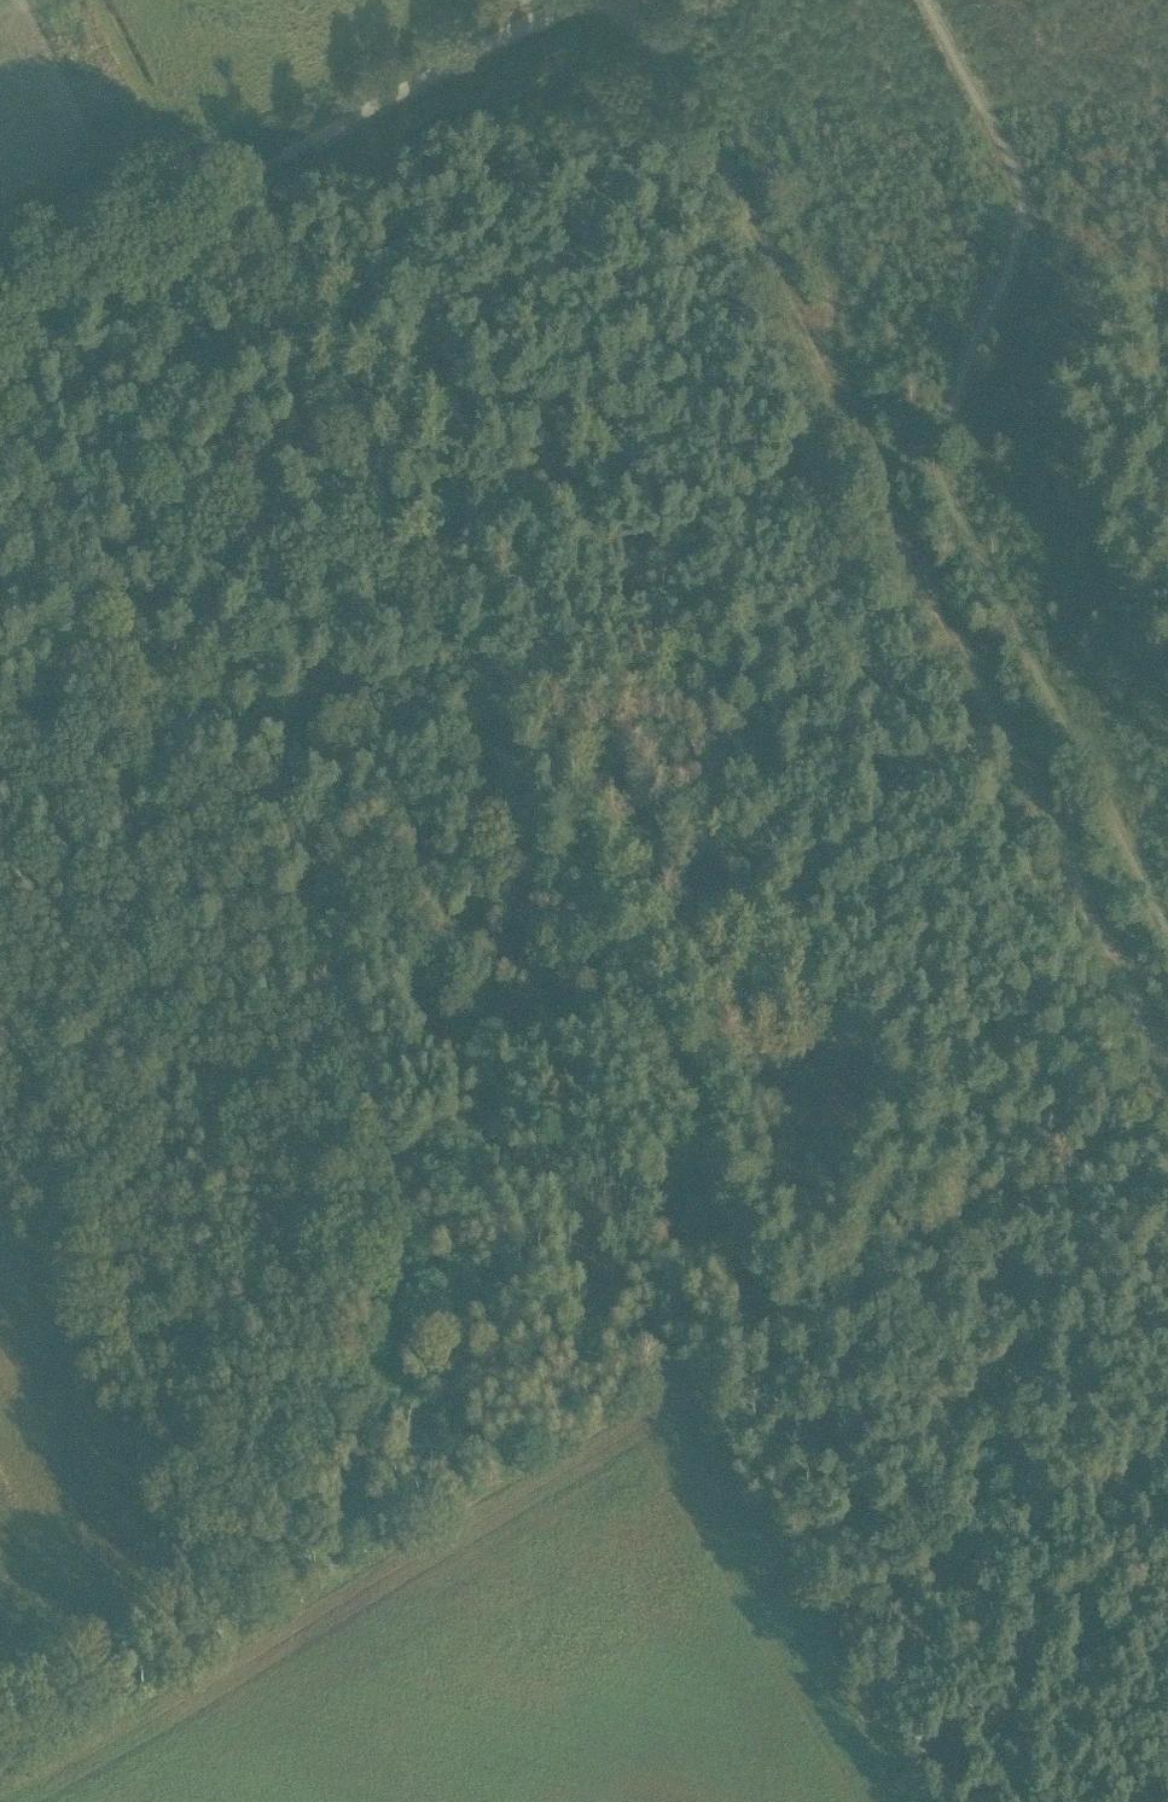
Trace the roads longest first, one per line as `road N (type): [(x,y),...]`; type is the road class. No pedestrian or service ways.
road 1 (unclassified): [(0,320),(572,0)]
road 2 (track): [(873,474),(838,405),(849,348),(828,309),(772,287),(634,0)]
road 3 (track): [(873,474),(1109,957)]
road 4 (track): [(1109,957),(1167,1087)]

